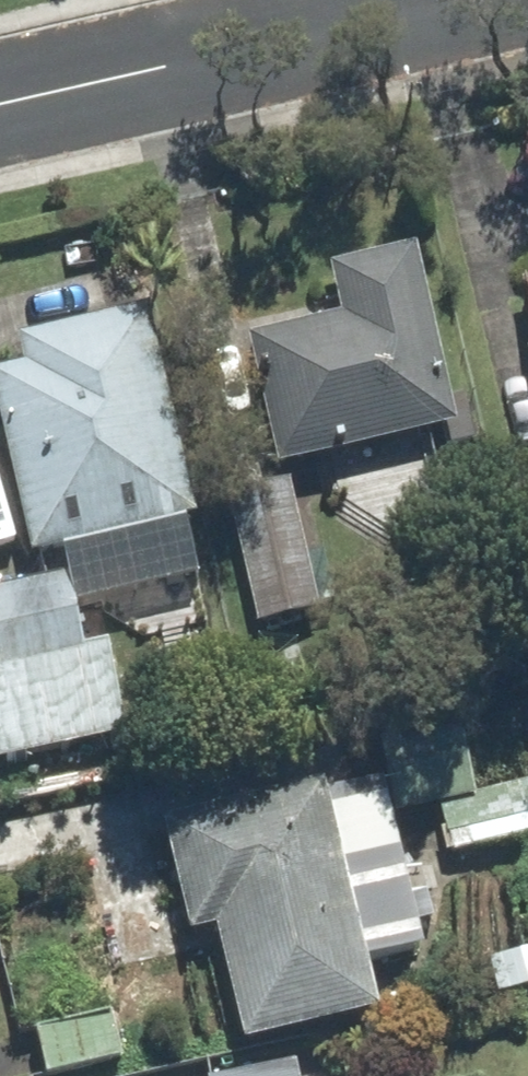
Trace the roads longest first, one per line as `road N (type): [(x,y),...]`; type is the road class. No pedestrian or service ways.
road 1 (residential): [(473,0),(0,109)]

